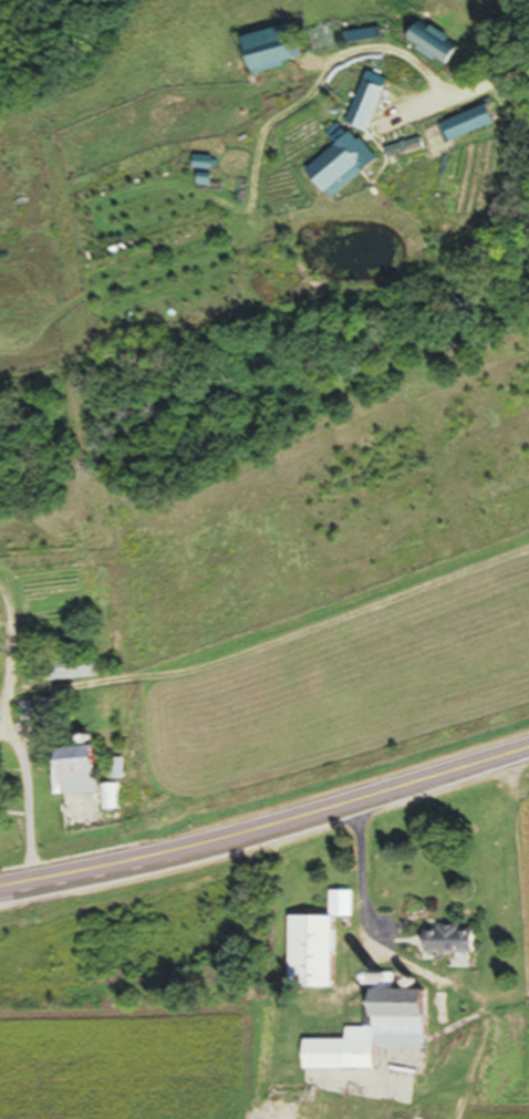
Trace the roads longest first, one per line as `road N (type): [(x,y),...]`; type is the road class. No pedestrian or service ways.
road 1 (primary): [(0,887),(156,856),(528,748)]

